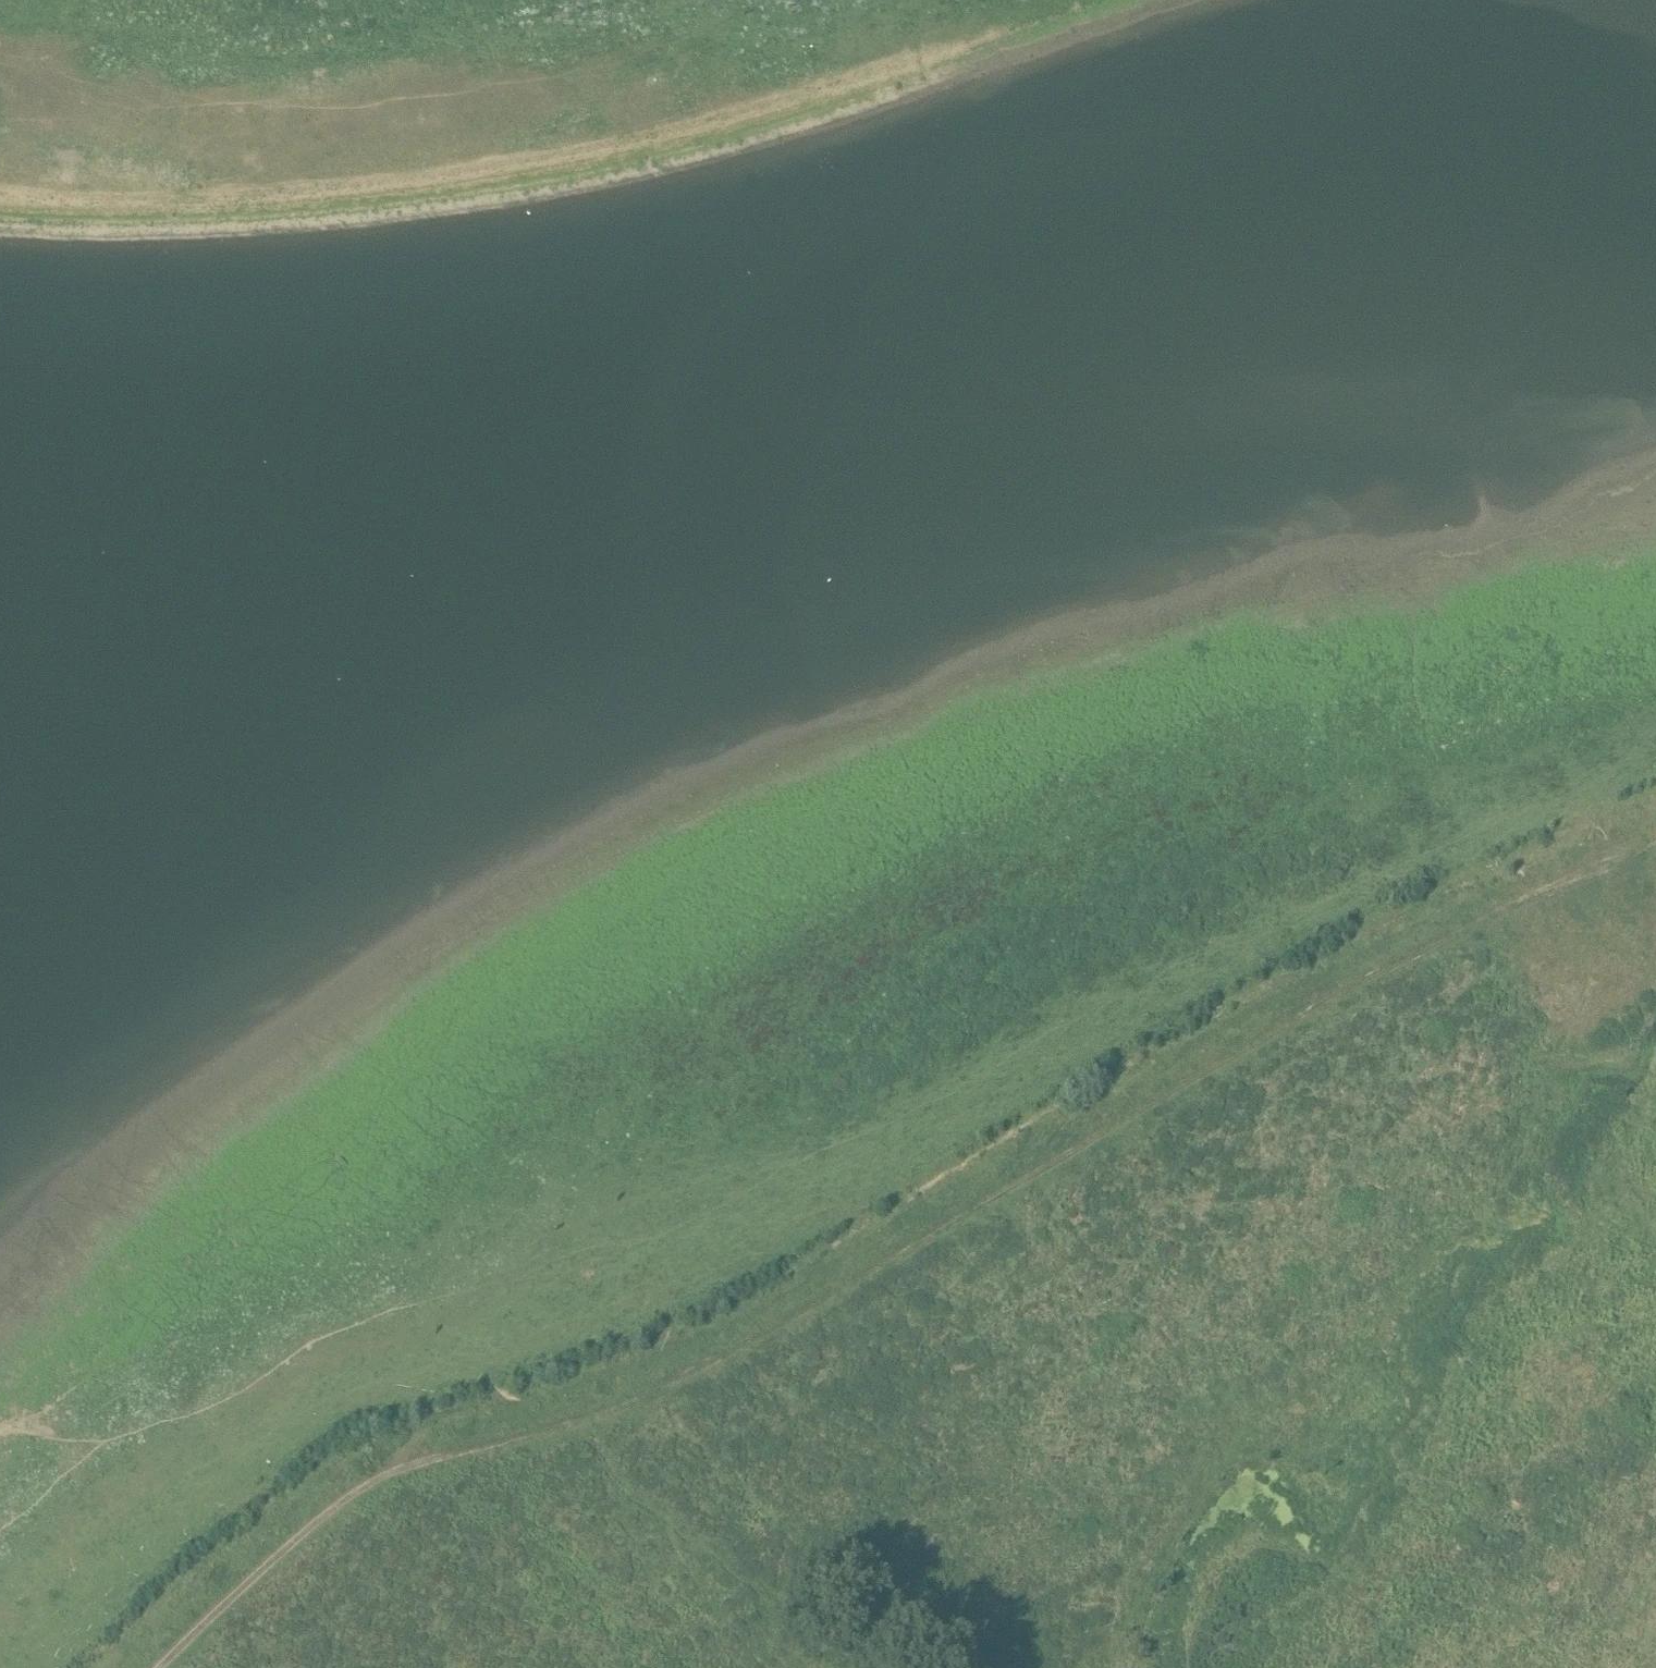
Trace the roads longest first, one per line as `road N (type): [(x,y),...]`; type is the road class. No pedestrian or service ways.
road 1 (track): [(162,1667),(368,1482),(434,1456)]

